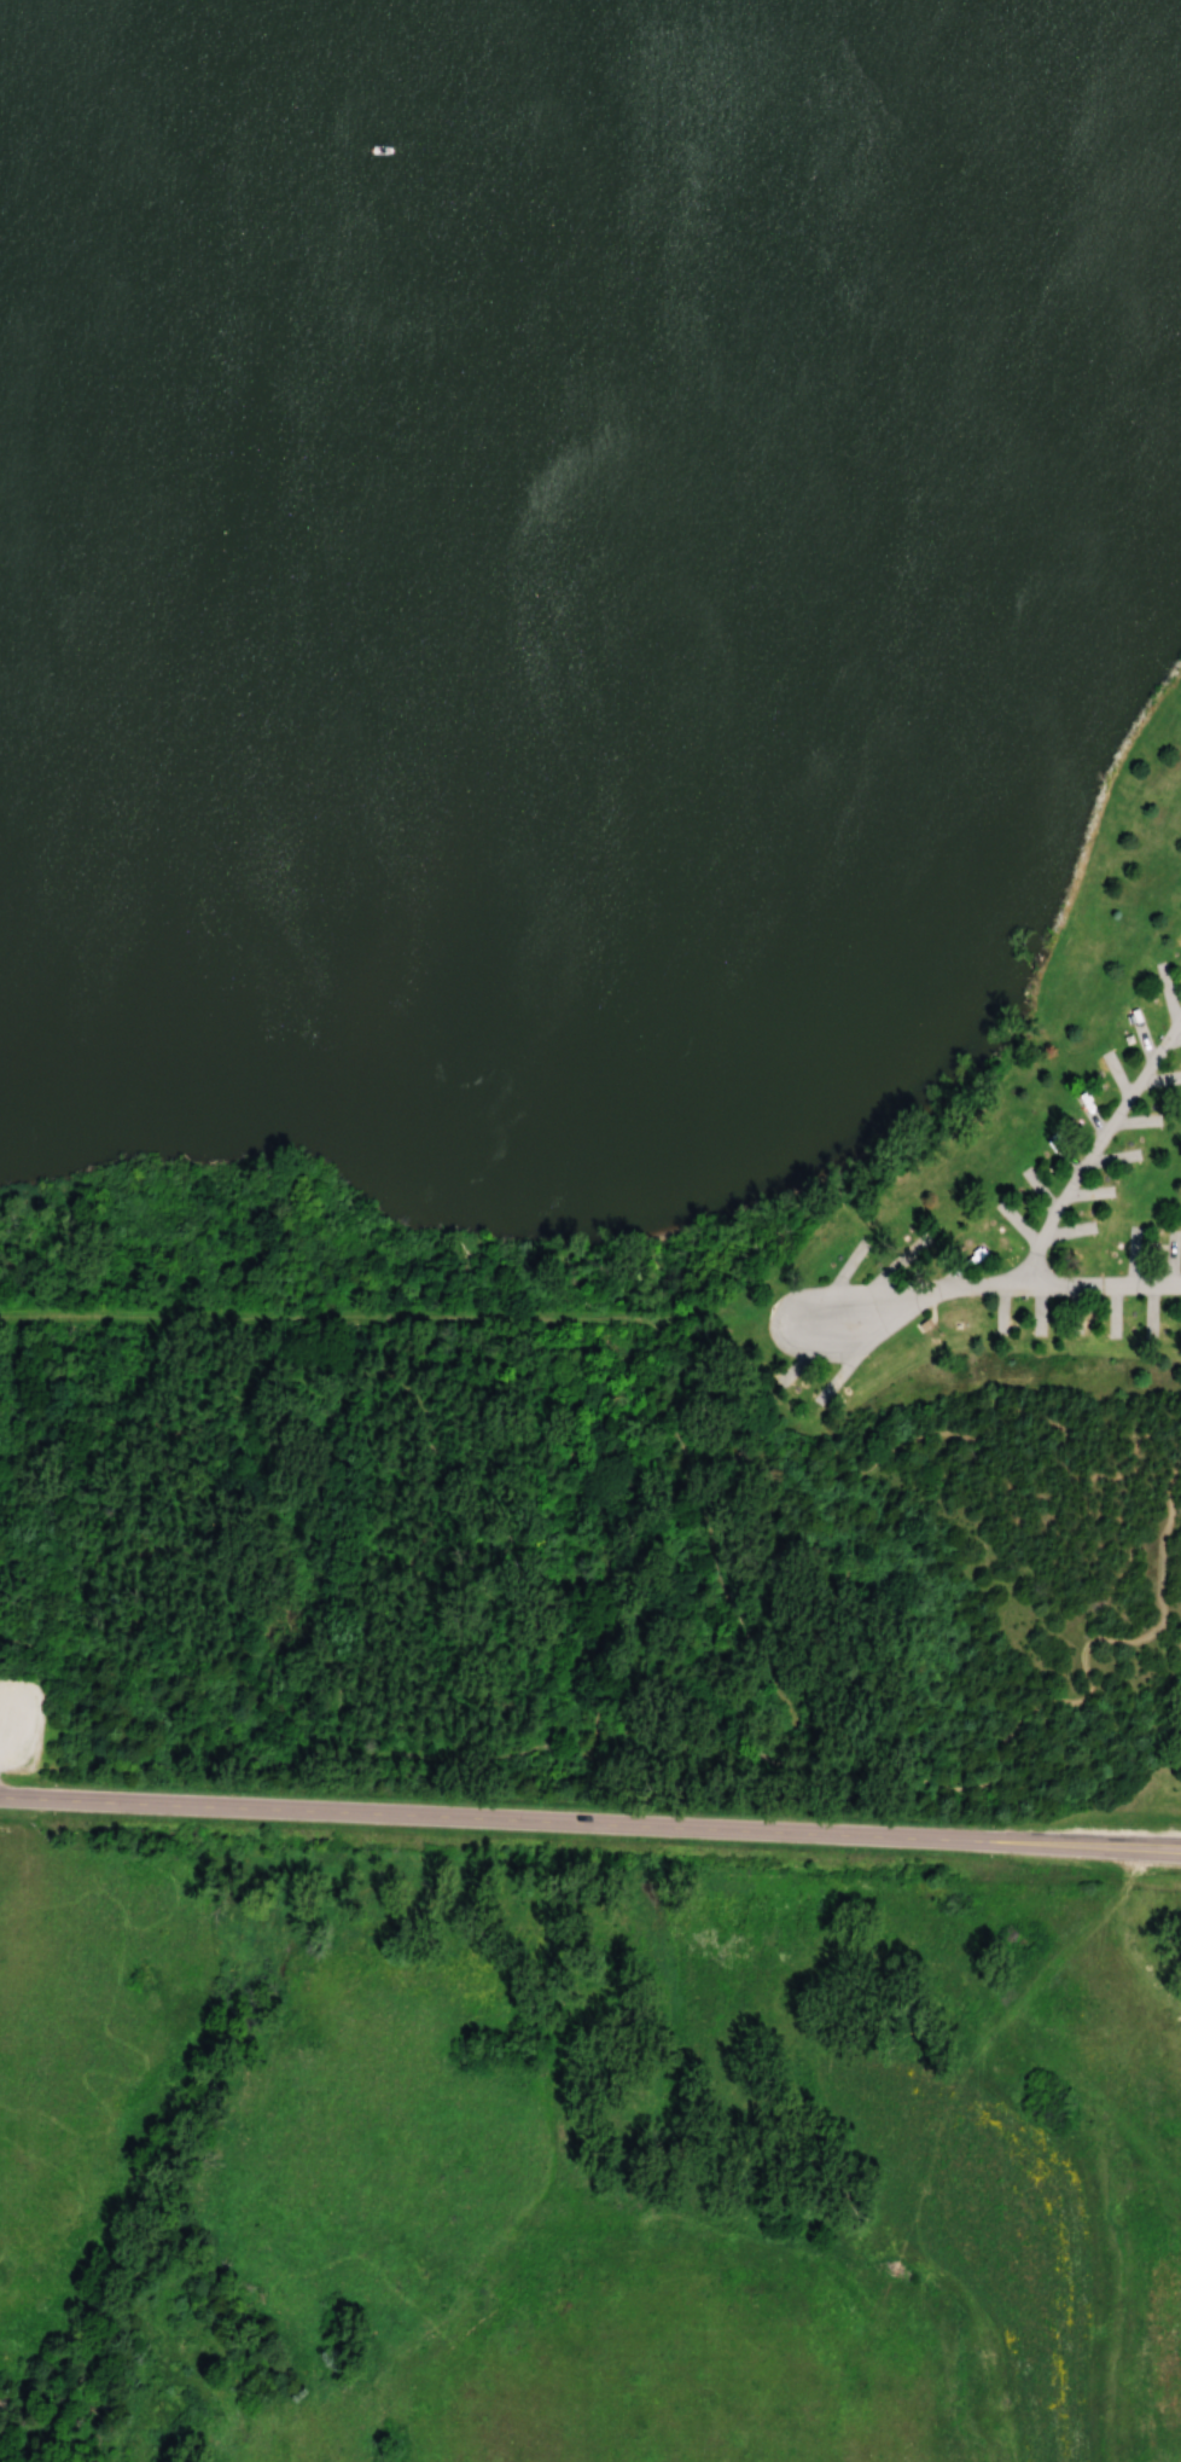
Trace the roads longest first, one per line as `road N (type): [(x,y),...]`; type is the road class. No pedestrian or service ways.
road 1 (tertiary): [(1180,1843),(0,1788)]

